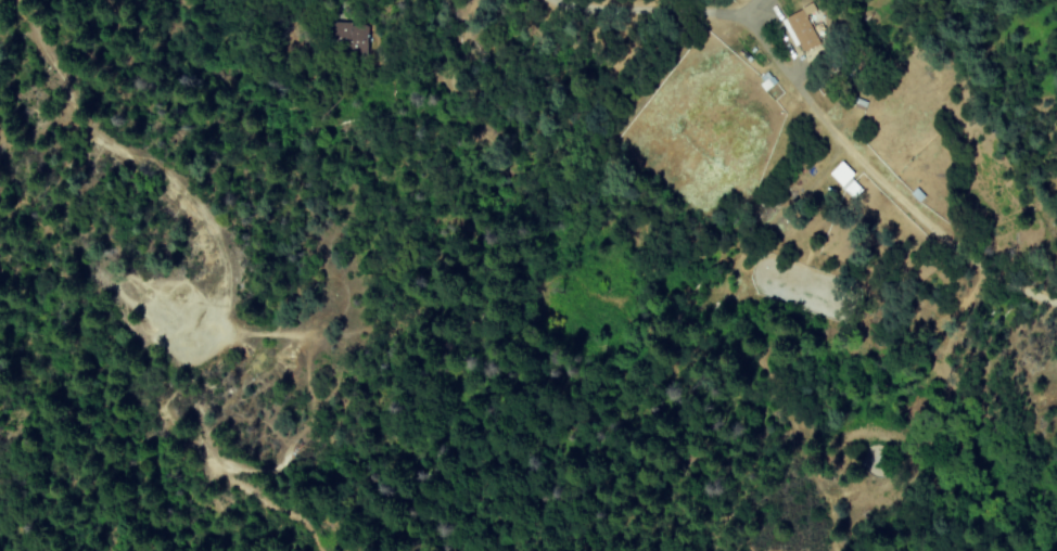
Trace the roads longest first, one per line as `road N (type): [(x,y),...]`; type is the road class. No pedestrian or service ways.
road 1 (residential): [(1056,306),(926,226),(811,106),(743,21),(564,0)]

